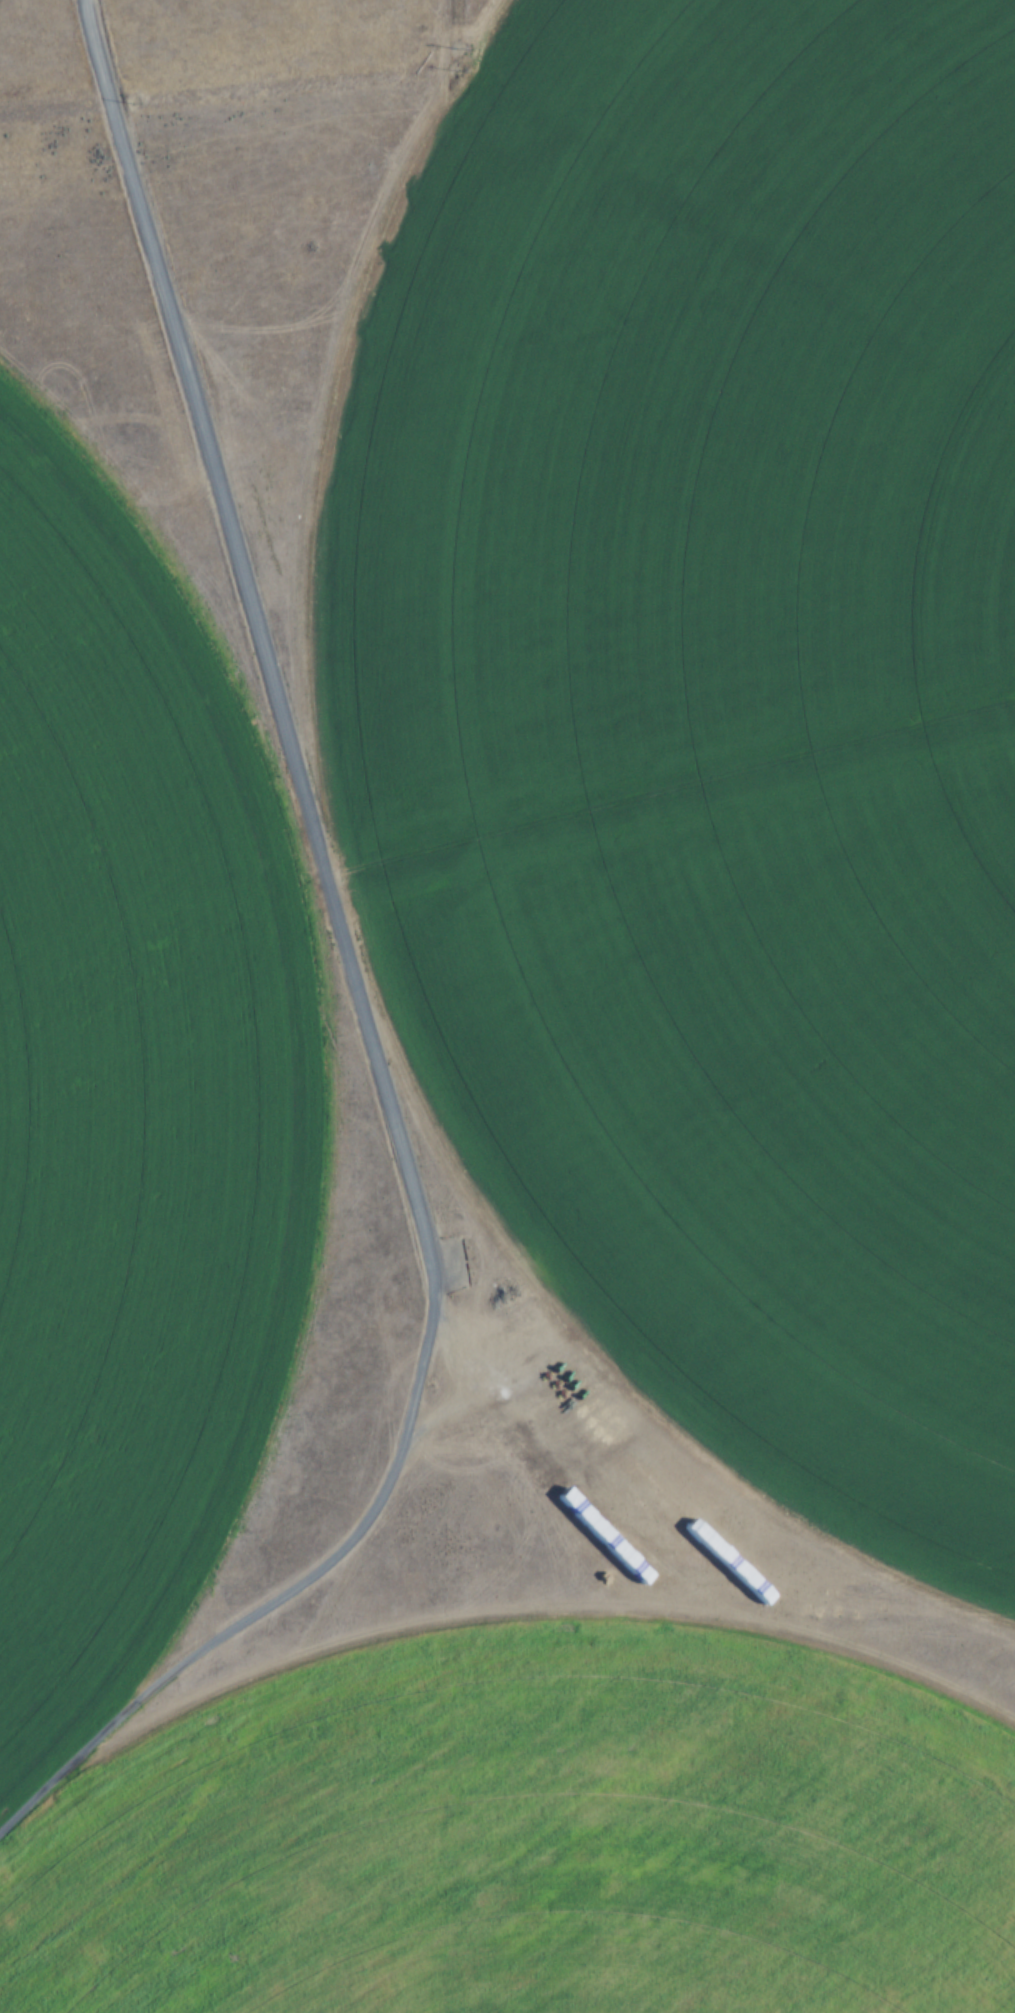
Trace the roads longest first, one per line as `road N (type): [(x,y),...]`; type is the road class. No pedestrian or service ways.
road 1 (residential): [(0,1807),(283,1585),(390,1488),(443,1292),(245,605),(94,0)]

